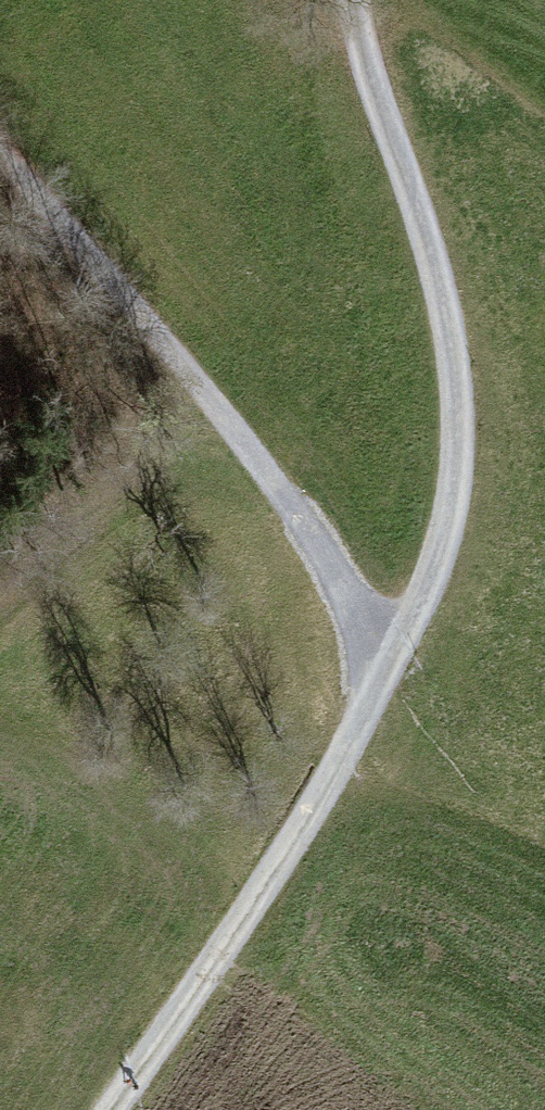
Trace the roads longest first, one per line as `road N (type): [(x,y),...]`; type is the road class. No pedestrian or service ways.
road 1 (track): [(108,1109),(226,937),(383,670),(449,539),(459,396),(415,217),(363,60),(354,0)]
road 2 (track): [(383,670),(278,486),(0,153)]

